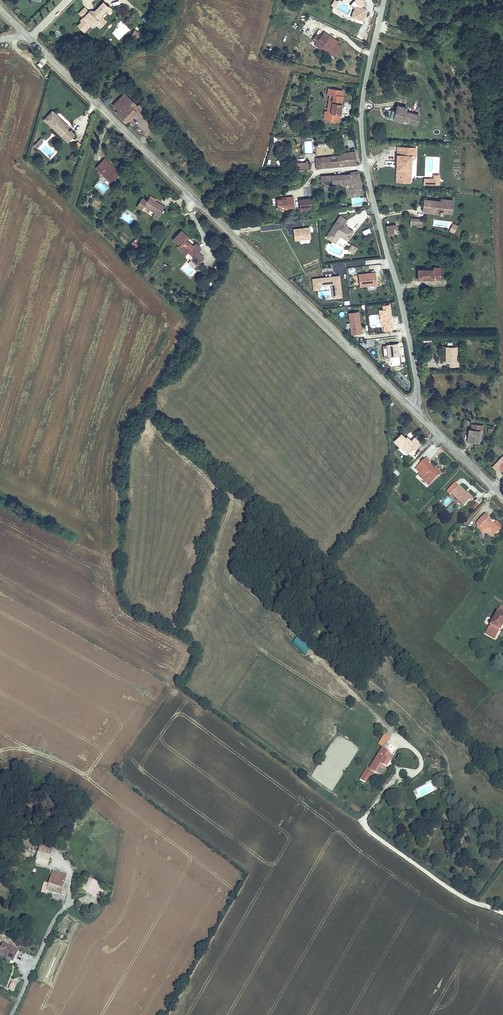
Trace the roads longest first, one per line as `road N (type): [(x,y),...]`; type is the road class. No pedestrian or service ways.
road 1 (tertiary): [(410,408),(26,36)]
road 2 (unclassified): [(410,408),(418,384),(362,127),(384,0)]
road 3 (tertiary): [(502,497),(410,408)]

